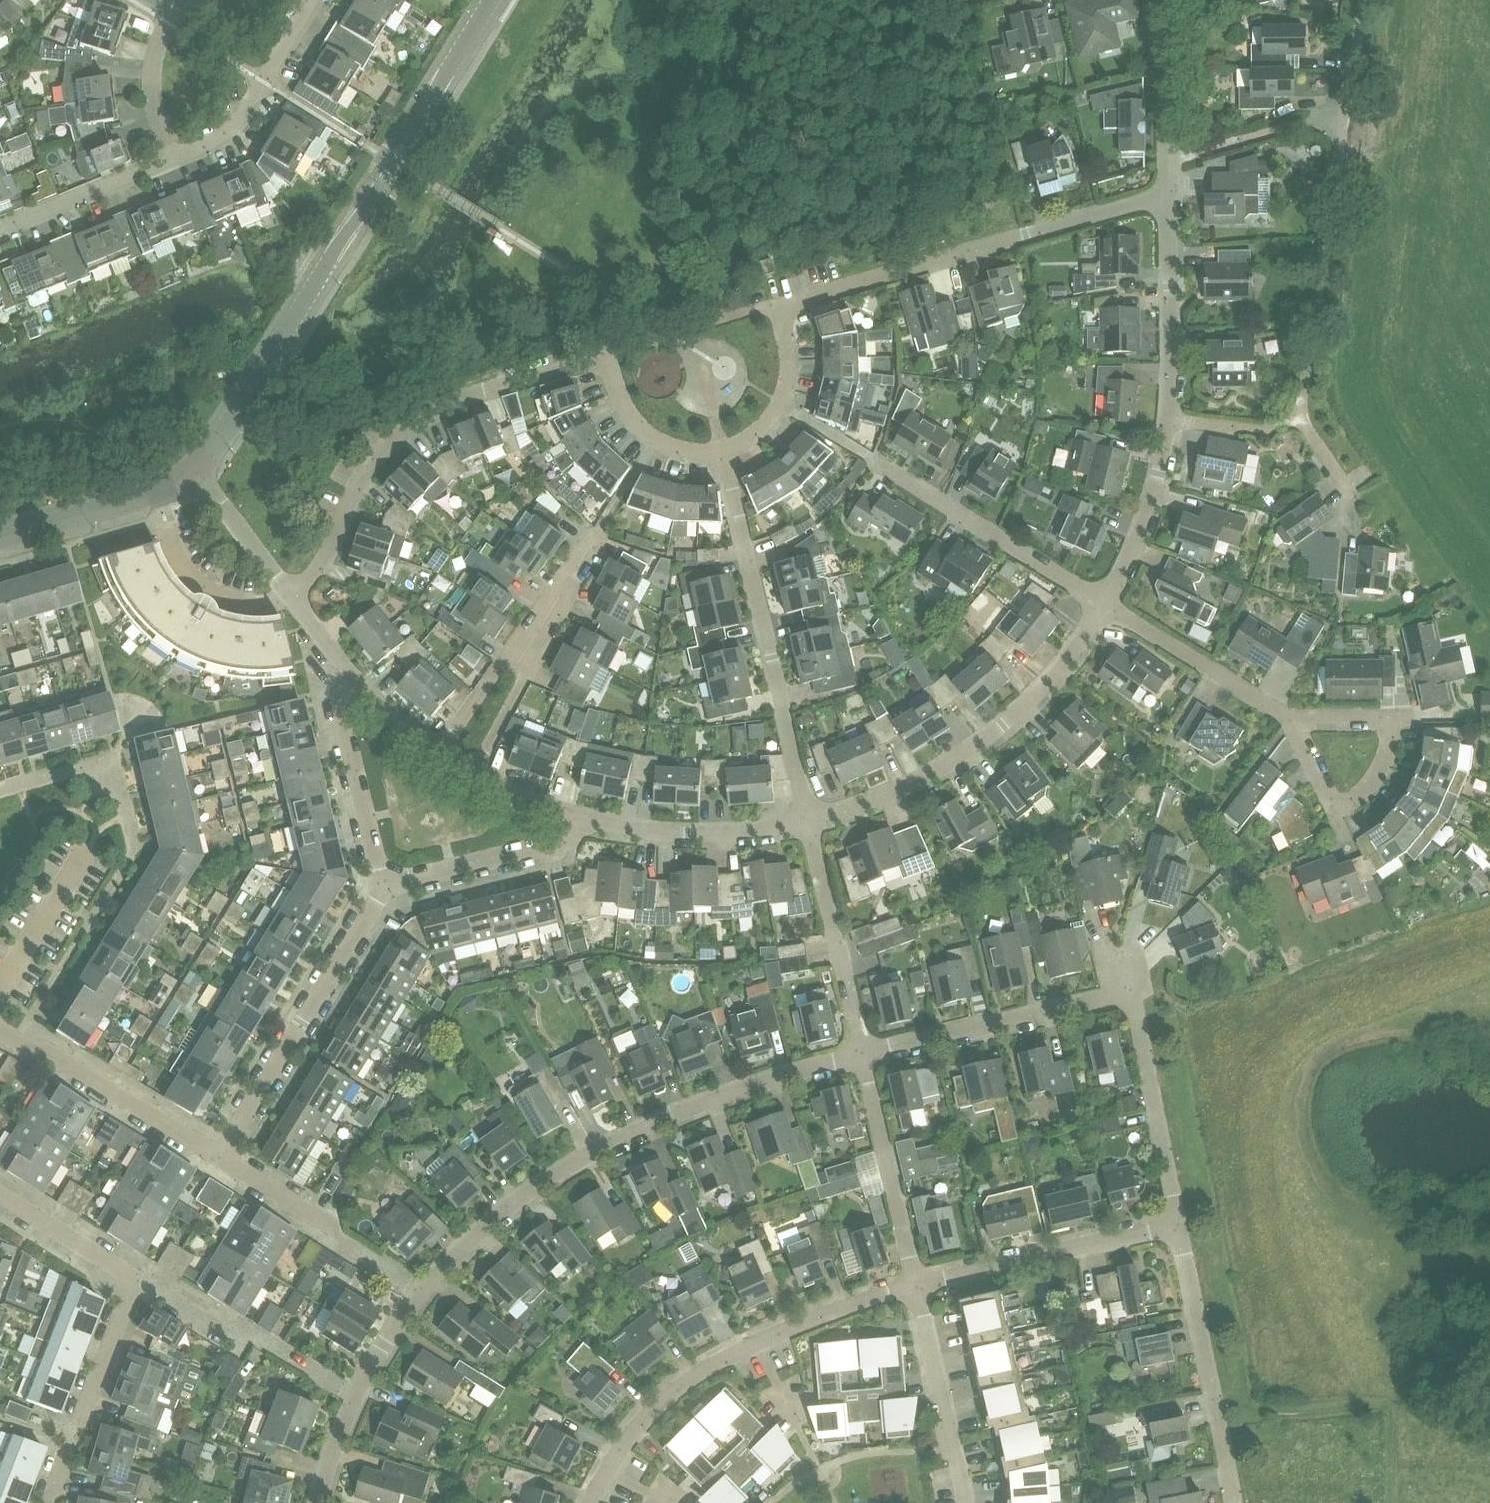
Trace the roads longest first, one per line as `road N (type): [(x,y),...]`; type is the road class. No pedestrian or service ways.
road 1 (residential): [(291,590),(317,567),(370,460),(456,397),(604,353),(641,432),(690,452),(725,453)]
road 2 (residential): [(725,453),(758,438),(790,388),(780,304),(1171,191)]
road 3 (tertiary): [(194,470),(493,0)]
road 4 (residential): [(1180,1223),(1132,990),(863,1053)]
road 5 (residential): [(421,1292),(528,1187),(582,1156),(739,1088),(863,1053)]
road 6 (residential): [(1366,0),(1303,419)]
road 7 (residential): [(808,821),(725,453)]
road 8 (residential): [(808,821),(895,791),(984,732),(1102,606)]
road 9 (residential): [(220,1153),(382,887)]
road 10 (residential): [(916,1282),(1180,1223)]
road 11 (residential): [(1102,606),(875,460)]
road 12 (residential): [(220,1153),(52,1050),(37,1051),(0,1029)]
road 13 (residential): [(355,1398),(135,1274)]
road 14 (residential): [(46,1502),(135,1274)]
road 15 (residential): [(421,1292),(220,1153)]
road 16 (residential): [(863,1053),(808,821)]
road 17 (residential): [(916,1282),(863,1053)]
road 18 (residential): [(1171,421),(1171,191)]
road 19 (residential): [(808,821),(688,833),(580,819)]
road 20 (residential): [(382,887),(336,688),(344,667)]
road 21 (residential): [(963,1502),(916,1282)]
road 22 (residential): [(1284,715),(1332,809),(1362,792),(1383,766),(1388,717)]
road 23 (residential): [(170,161),(230,129),(311,0)]
road 24 (residential): [(382,887),(570,835),(580,819)]
road 25 (residential): [(1284,715),(1102,606)]
road 26 (tertiary): [(0,536),(162,489),(194,470)]
road 27 (residential): [(607,1474),(662,1403),(759,1343)]
road 28 (residential): [(1220,1418),(1180,1223)]
road 29 (residential): [(1102,606),(1140,526),(1171,421)]
road 30 (residential): [(1171,191),(1163,0)]
road 31 (residential): [(170,161),(0,230)]
road 32 (residential): [(170,161),(150,64),(195,0)]
road 33 (residential): [(291,590),(253,605),(210,591),(189,573),(166,522)]
road 34 (residential): [(759,1343),(916,1282)]
road 35 (residential): [(0,988),(89,846)]
road 36 (residential): [(135,1274),(0,1194)]
road 37 (residential): [(291,590),(194,470)]
road 38 (residential): [(599,532),(518,662)]
road 39 (residential): [(1171,421),(1261,429),(1303,419)]
road 40 (residential): [(438,751),(344,667)]
road 41 (residential): [(355,1398),(421,1292)]
road 42 (residential): [(518,662),(499,666),(438,751)]
road 43 (residential): [(477,772),(522,684),(518,662)]

